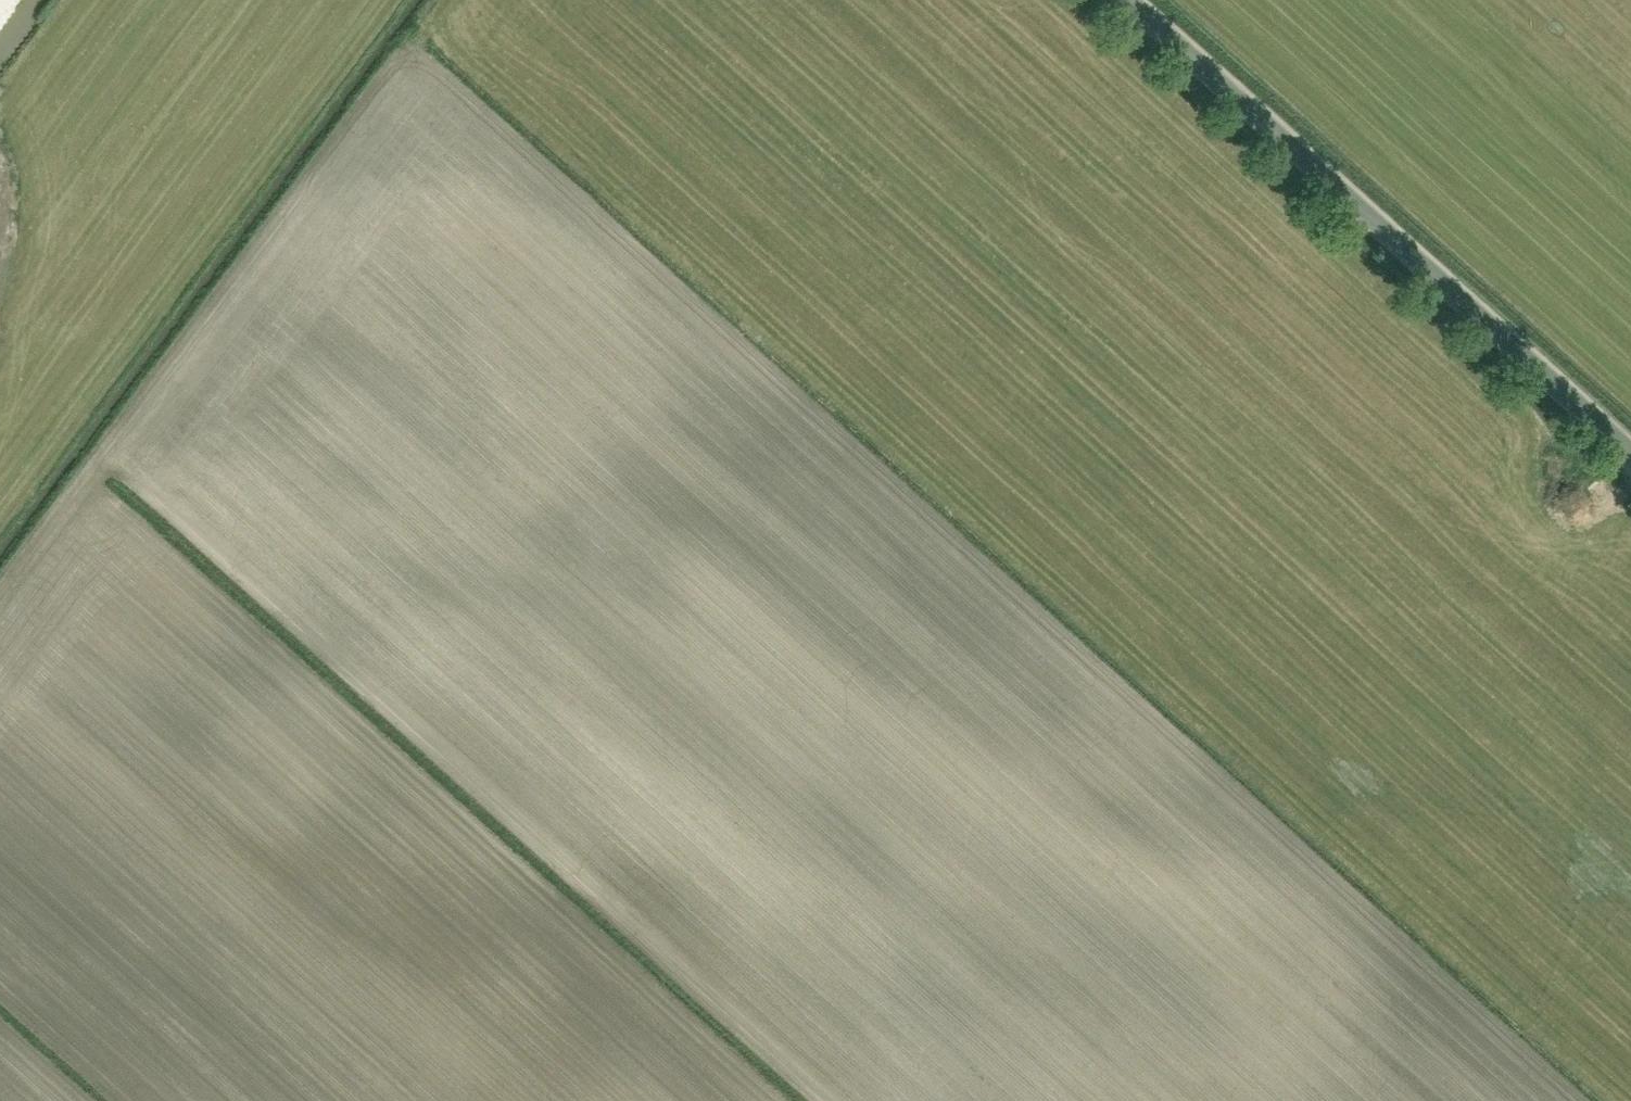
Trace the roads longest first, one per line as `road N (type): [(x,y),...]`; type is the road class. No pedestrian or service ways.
road 1 (unclassified): [(1630,456),(1126,0)]

